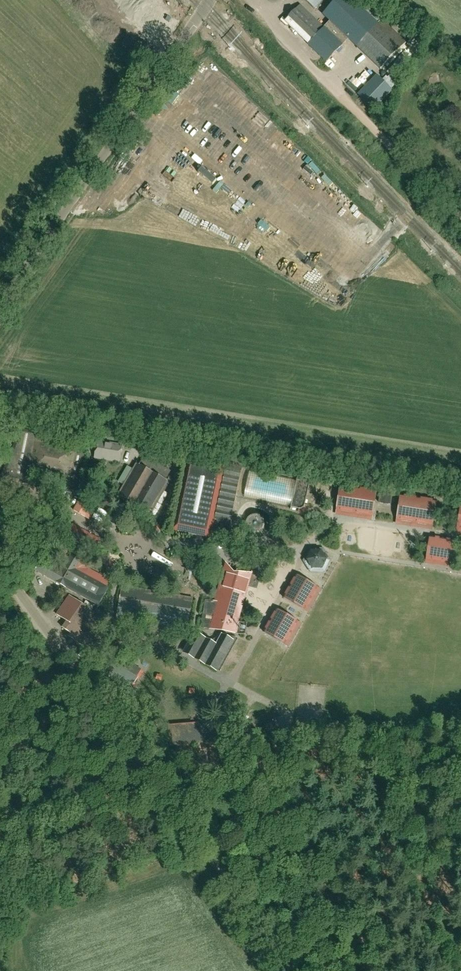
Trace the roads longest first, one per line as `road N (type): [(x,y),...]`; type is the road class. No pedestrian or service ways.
road 1 (unclassified): [(297,970),(0,556)]
road 2 (tertiary): [(0,307),(210,0)]
road 3 (track): [(363,120),(460,219)]

